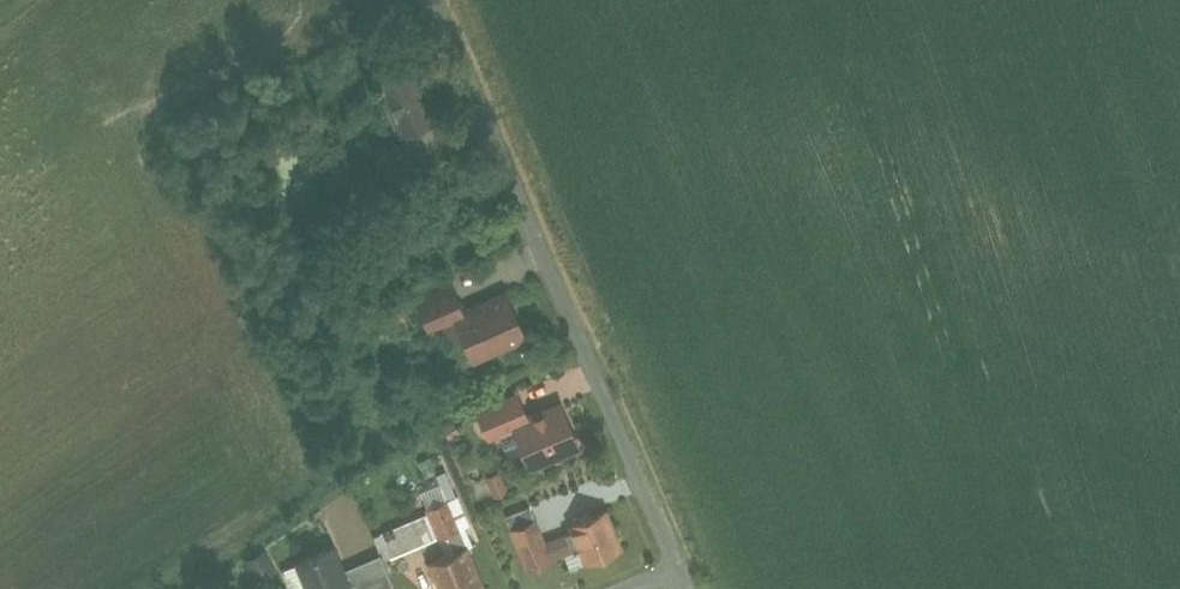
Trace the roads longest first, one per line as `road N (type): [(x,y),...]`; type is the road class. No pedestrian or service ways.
road 1 (residential): [(684,573),(436,0)]

